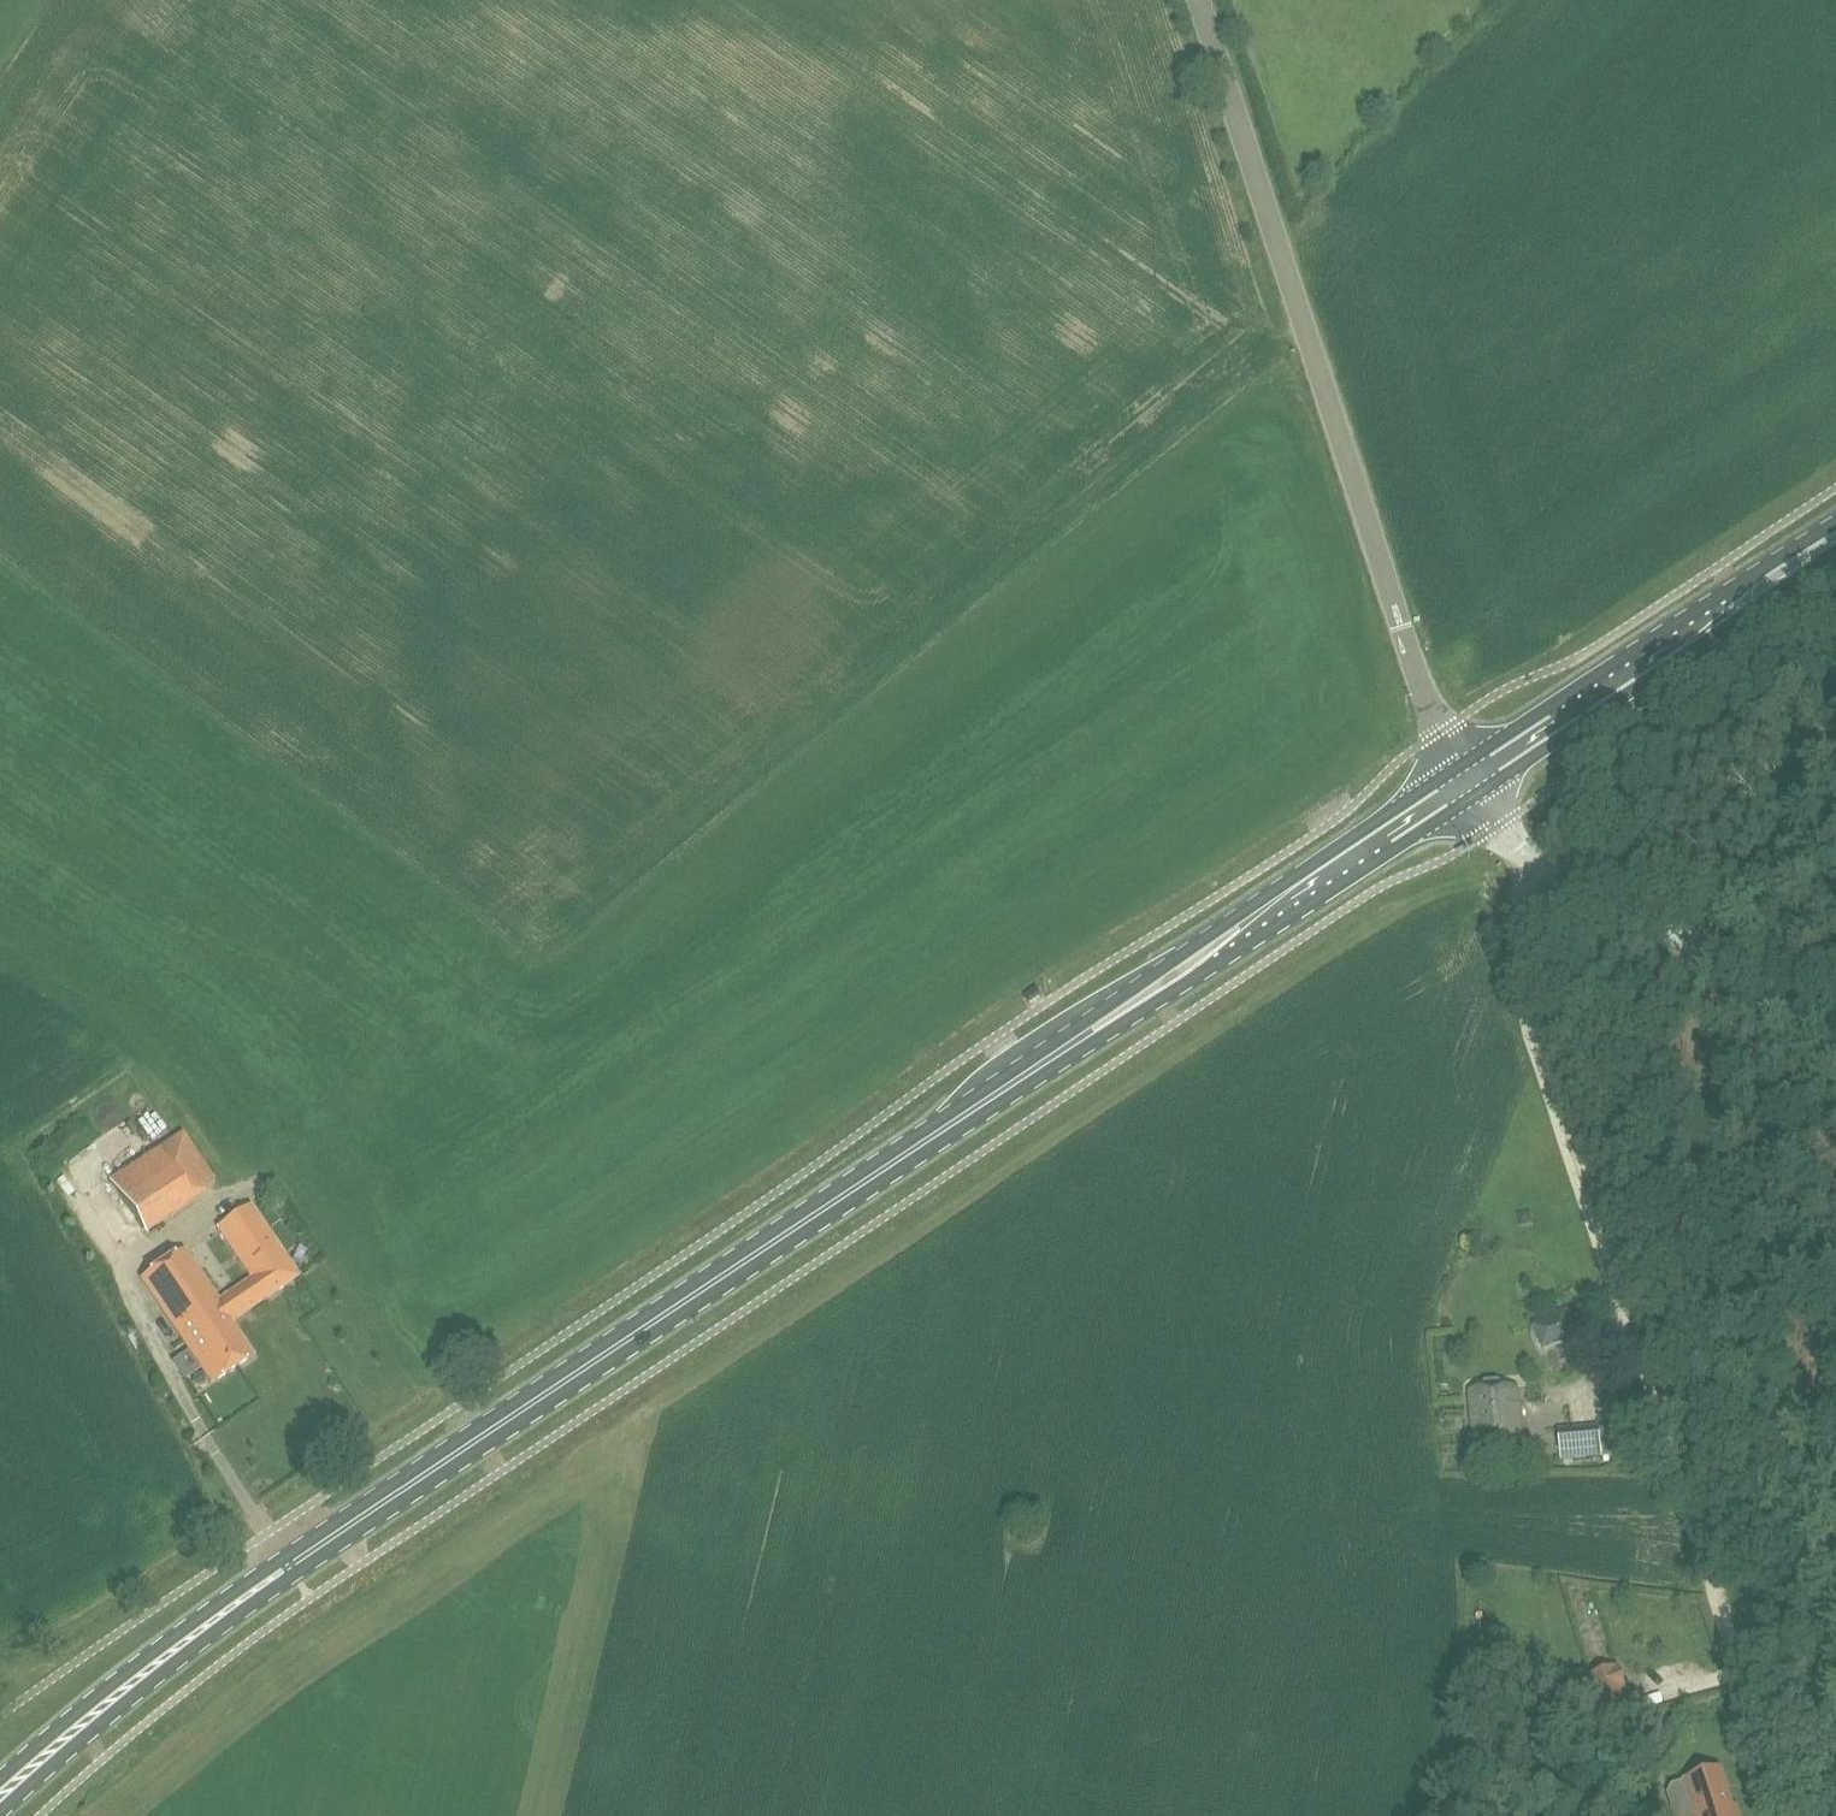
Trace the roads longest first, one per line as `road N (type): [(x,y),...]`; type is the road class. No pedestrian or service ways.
road 1 (primary): [(0,1804),(151,1671),(291,1569),(1470,785)]
road 2 (track): [(1802,1815),(1521,979),(1527,861)]
road 3 (tertiary): [(1470,785),(1440,734),(1197,0)]
road 4 (tertiary): [(1835,1031),(1527,861),(1470,785)]
road 5 (primary): [(1470,785),(1835,541)]

